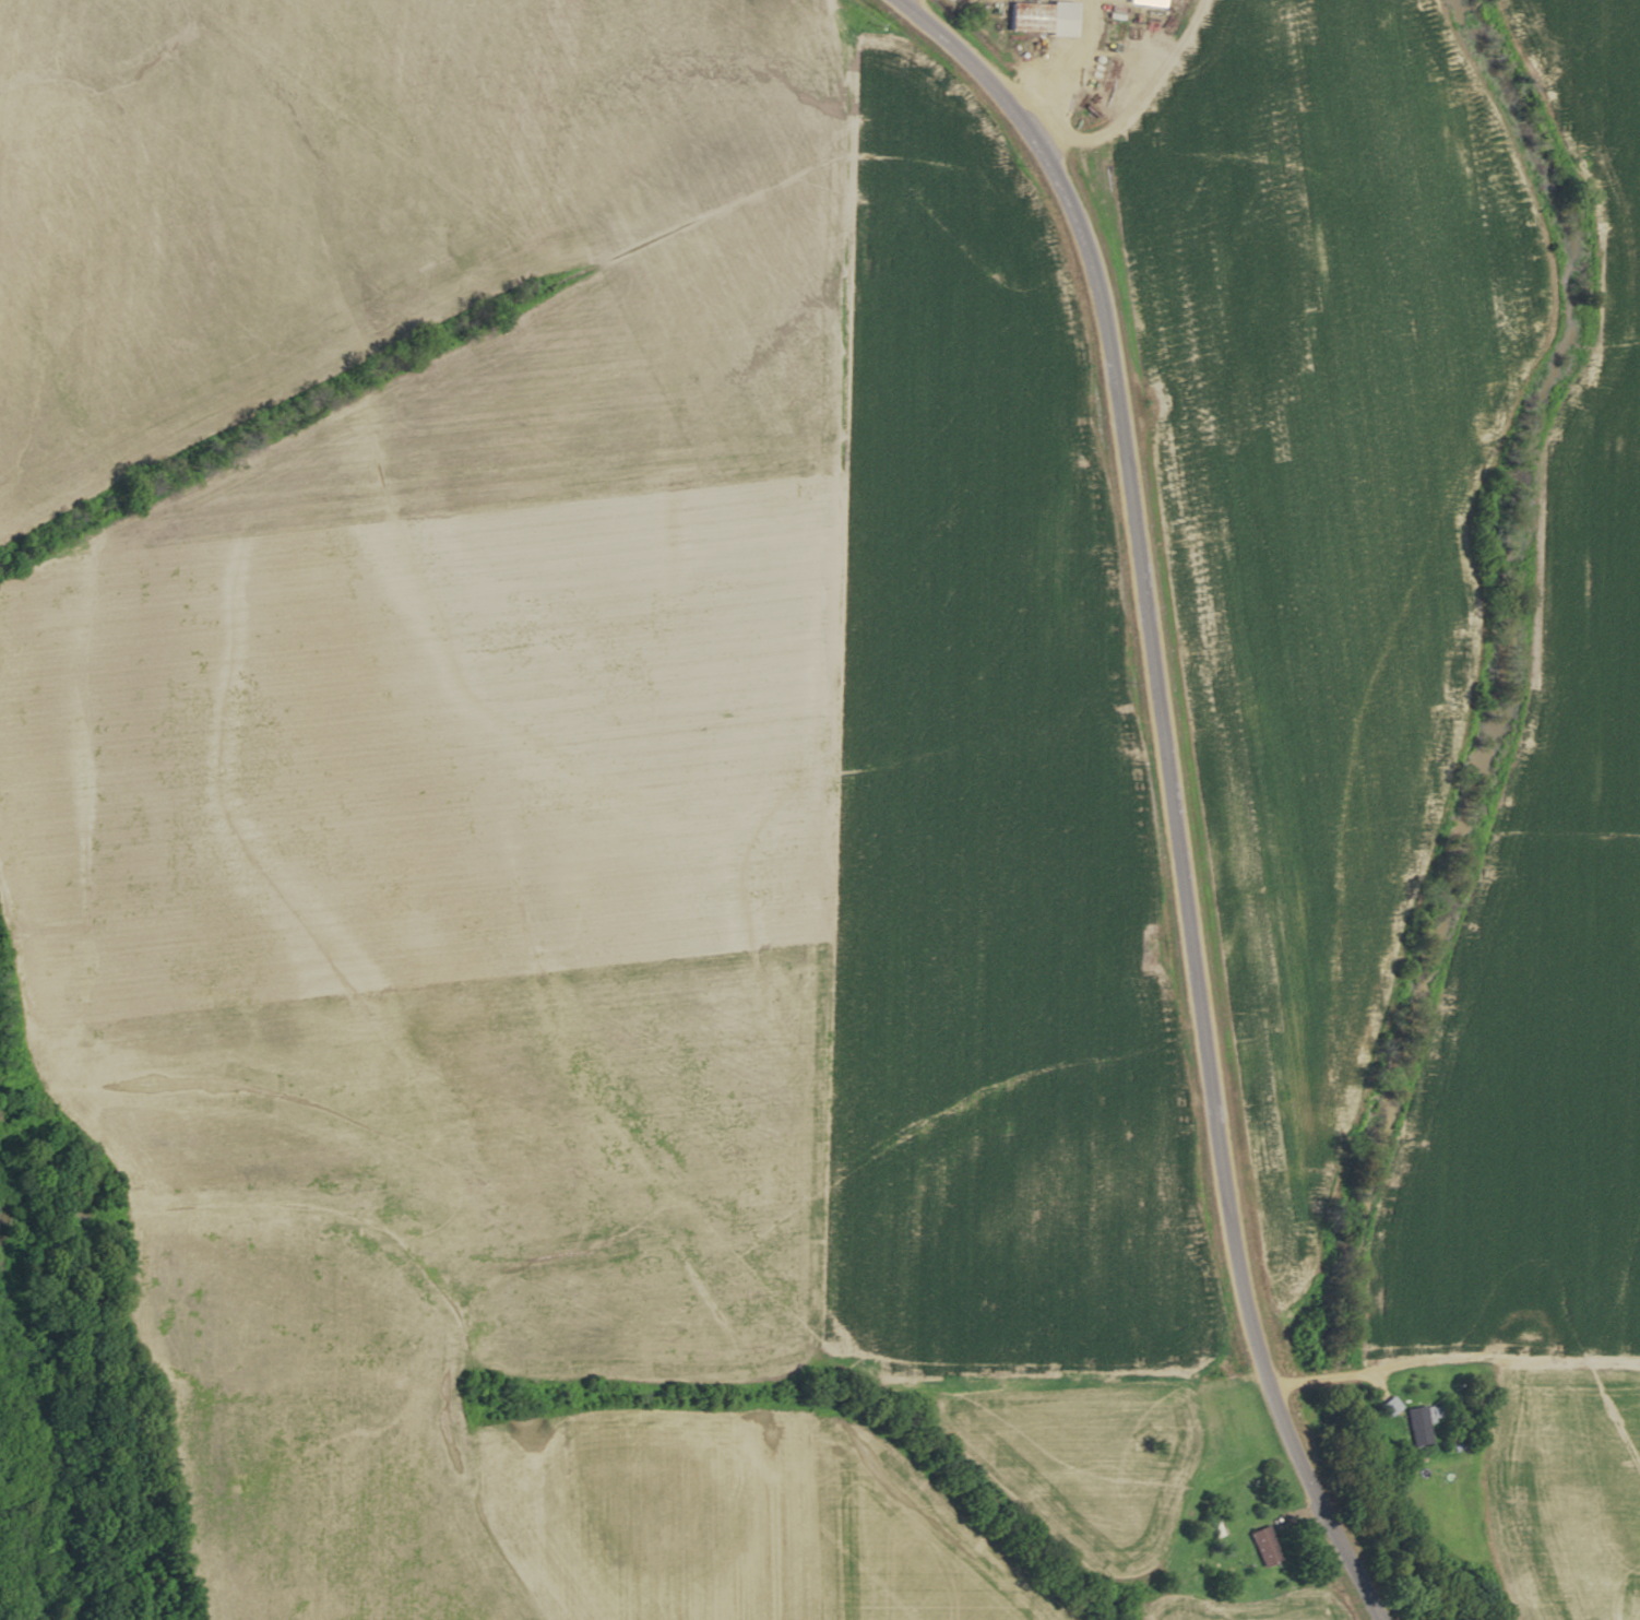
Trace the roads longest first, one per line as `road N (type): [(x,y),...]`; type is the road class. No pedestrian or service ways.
road 1 (tertiary): [(1356,1619),(1319,1542),(1246,1335),(1045,204),(1000,109),(880,0)]

